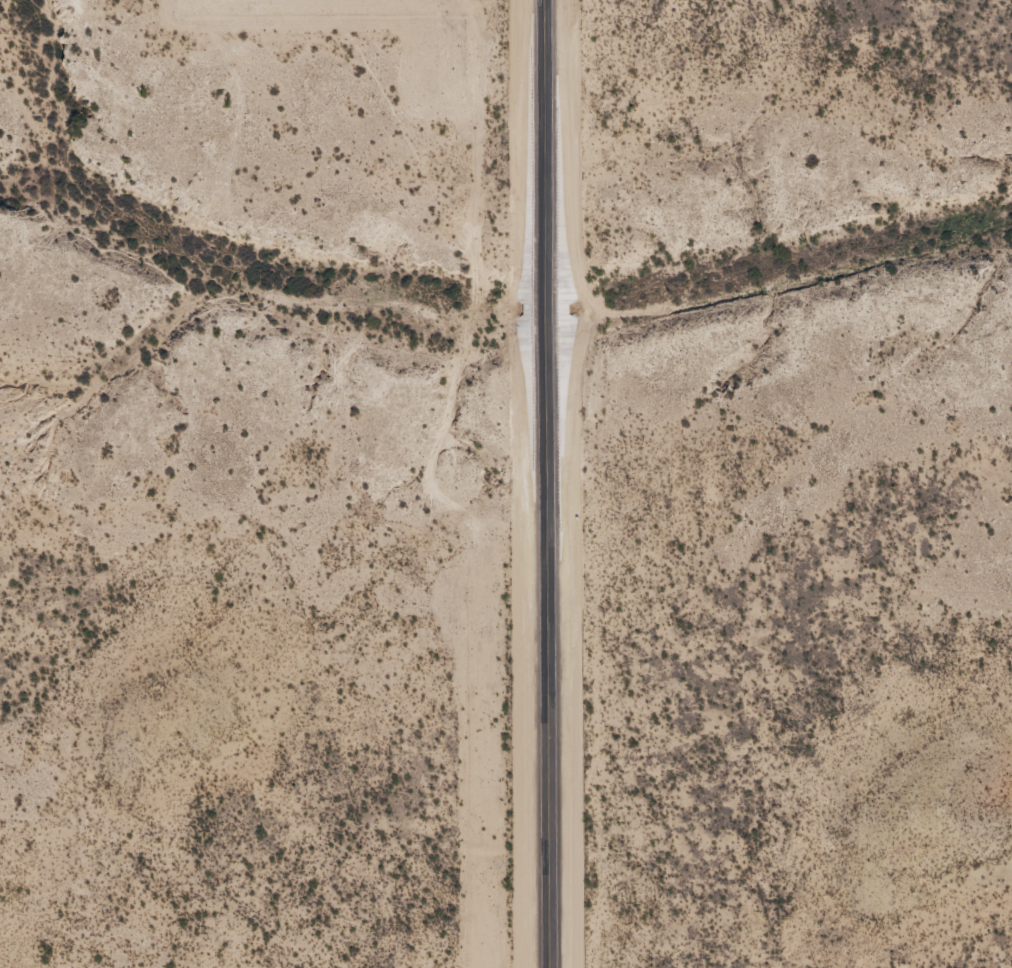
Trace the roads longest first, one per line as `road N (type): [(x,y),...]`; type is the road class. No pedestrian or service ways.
road 1 (tertiary): [(555,967),(549,0)]

